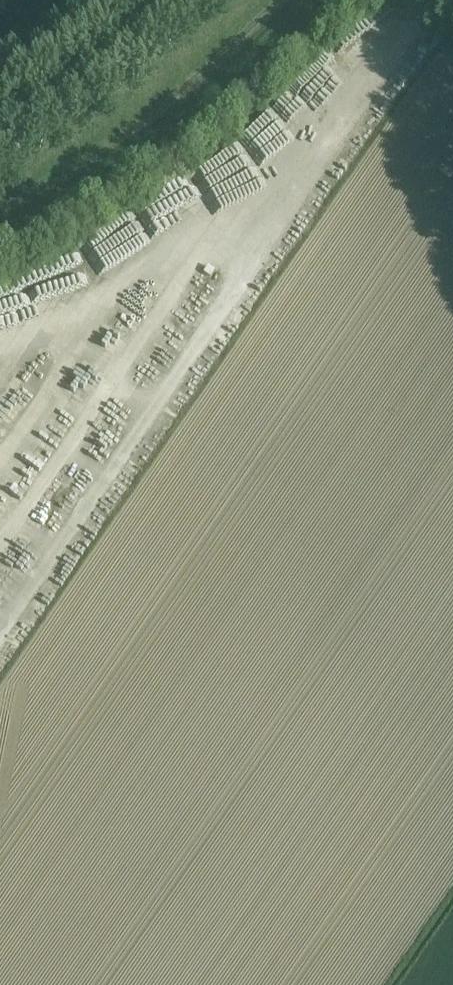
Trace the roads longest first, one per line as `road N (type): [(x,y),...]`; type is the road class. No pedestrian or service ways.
road 1 (residential): [(0,207),(67,174),(286,0)]
road 2 (residential): [(0,147),(107,75),(184,0)]

